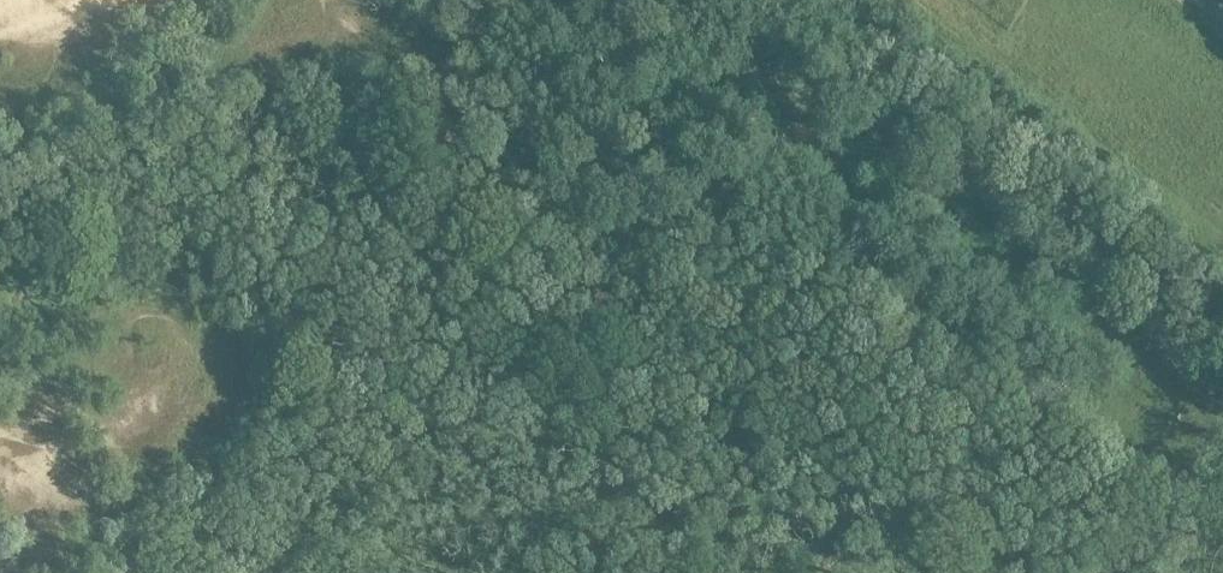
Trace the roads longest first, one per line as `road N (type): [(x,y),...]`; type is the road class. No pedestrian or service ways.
road 1 (track): [(1116,572),(1222,433)]

